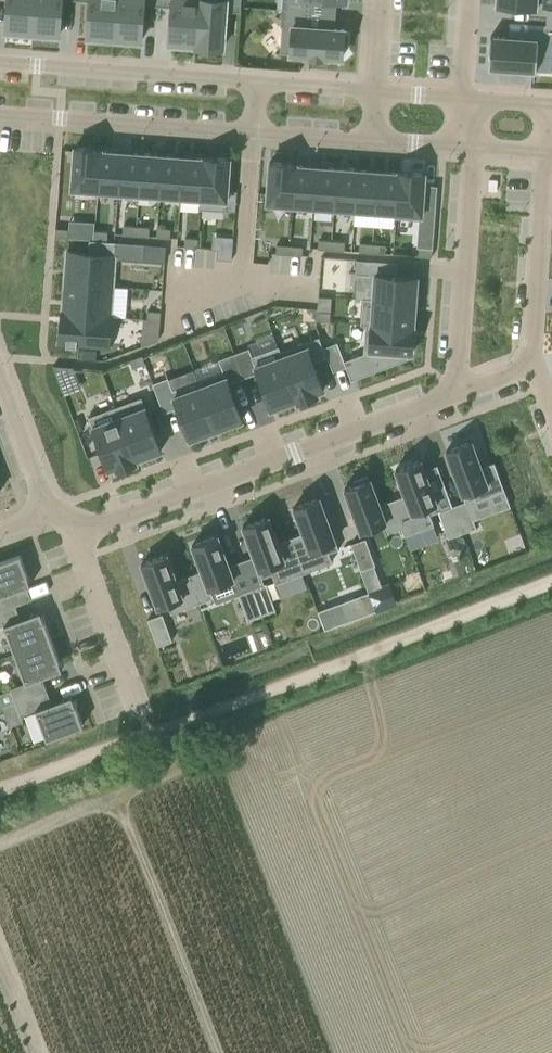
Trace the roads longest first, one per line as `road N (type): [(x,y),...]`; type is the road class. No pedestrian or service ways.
road 1 (track): [(0,794),(551,582)]
road 2 (residential): [(458,391),(74,531)]
road 3 (residential): [(378,92),(0,64)]
road 4 (residential): [(0,112),(375,139)]
road 5 (residential): [(474,147),(458,391)]
road 6 (residential): [(547,152),(533,361)]
road 7 (residential): [(74,531),(145,716)]
road 8 (residential): [(48,513),(0,386)]

